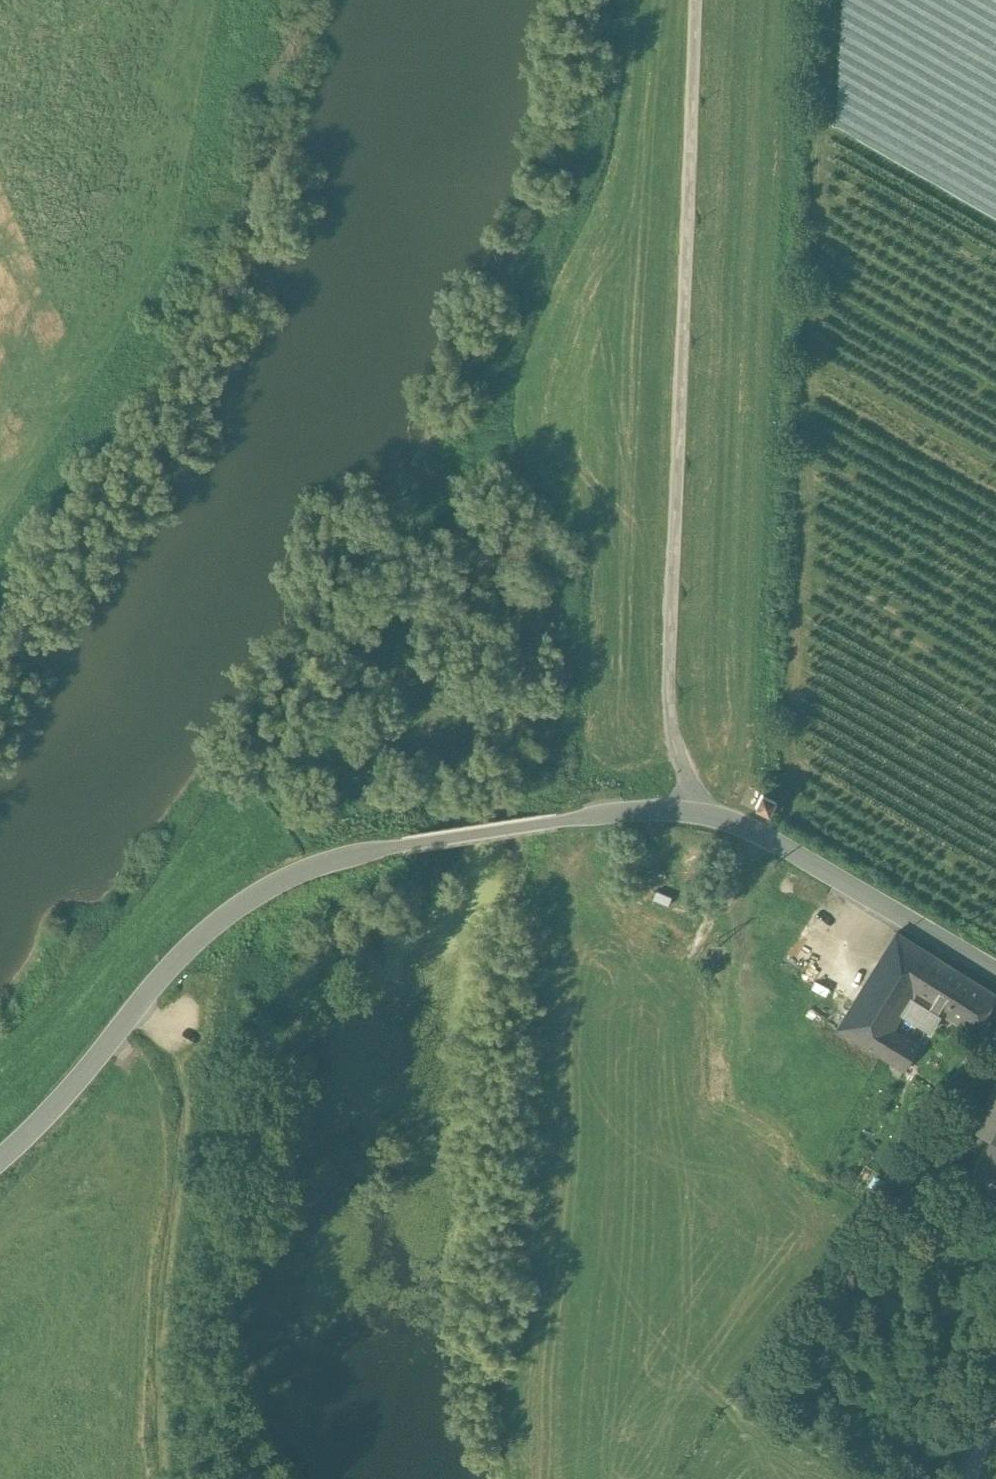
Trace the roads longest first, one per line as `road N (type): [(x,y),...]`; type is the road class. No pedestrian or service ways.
road 1 (tertiary): [(0,1160),(224,917),(294,878),(431,839),(555,821),(712,817),(791,851),(995,976)]
road 2 (track): [(696,814),(669,693),(698,0)]

